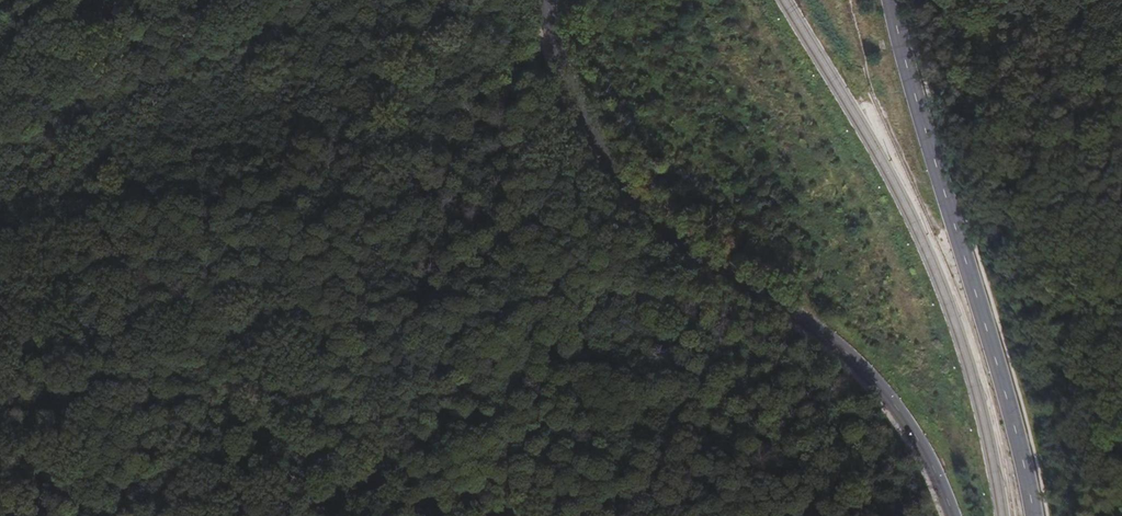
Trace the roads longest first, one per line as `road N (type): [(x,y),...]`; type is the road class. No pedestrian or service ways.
road 1 (secondary): [(546,0),(568,82),(627,194),(681,251),(821,332),(880,385),(923,448),(953,515)]
road 2 (secondary): [(1033,515),(891,0)]
road 3 (track): [(980,310),(873,91),(850,0)]

